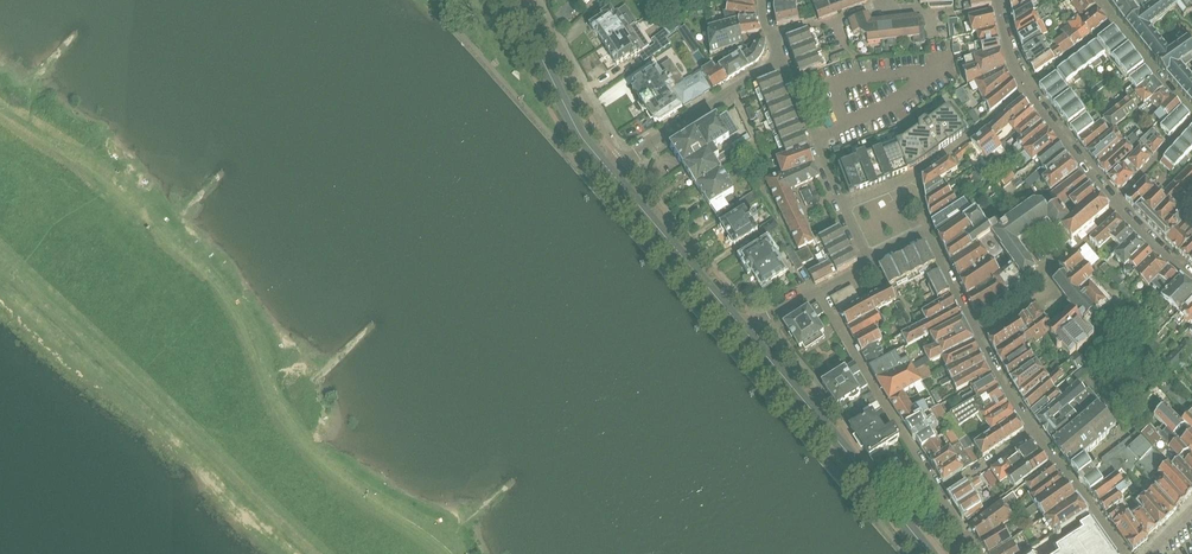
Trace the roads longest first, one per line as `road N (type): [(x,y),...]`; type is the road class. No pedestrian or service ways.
road 1 (tertiary): [(900,517),(744,330)]
road 2 (residential): [(939,493),(817,292)]
road 3 (tertiary): [(744,330),(609,170)]
road 4 (residential): [(780,58),(609,170)]
road 5 (tertiary): [(609,170),(578,130),(514,1)]
road 6 (residential): [(973,326),(1031,287),(1115,207)]
road 7 (residential): [(844,205),(780,58)]
road 8 (residential): [(1036,431),(1127,553)]
road 9 (residential): [(1115,207),(1026,87)]
road 10 (residential): [(919,174),(1026,87)]
road 11 (residential): [(973,326),(1036,431)]
road 12 (residential): [(772,36),(886,0)]

